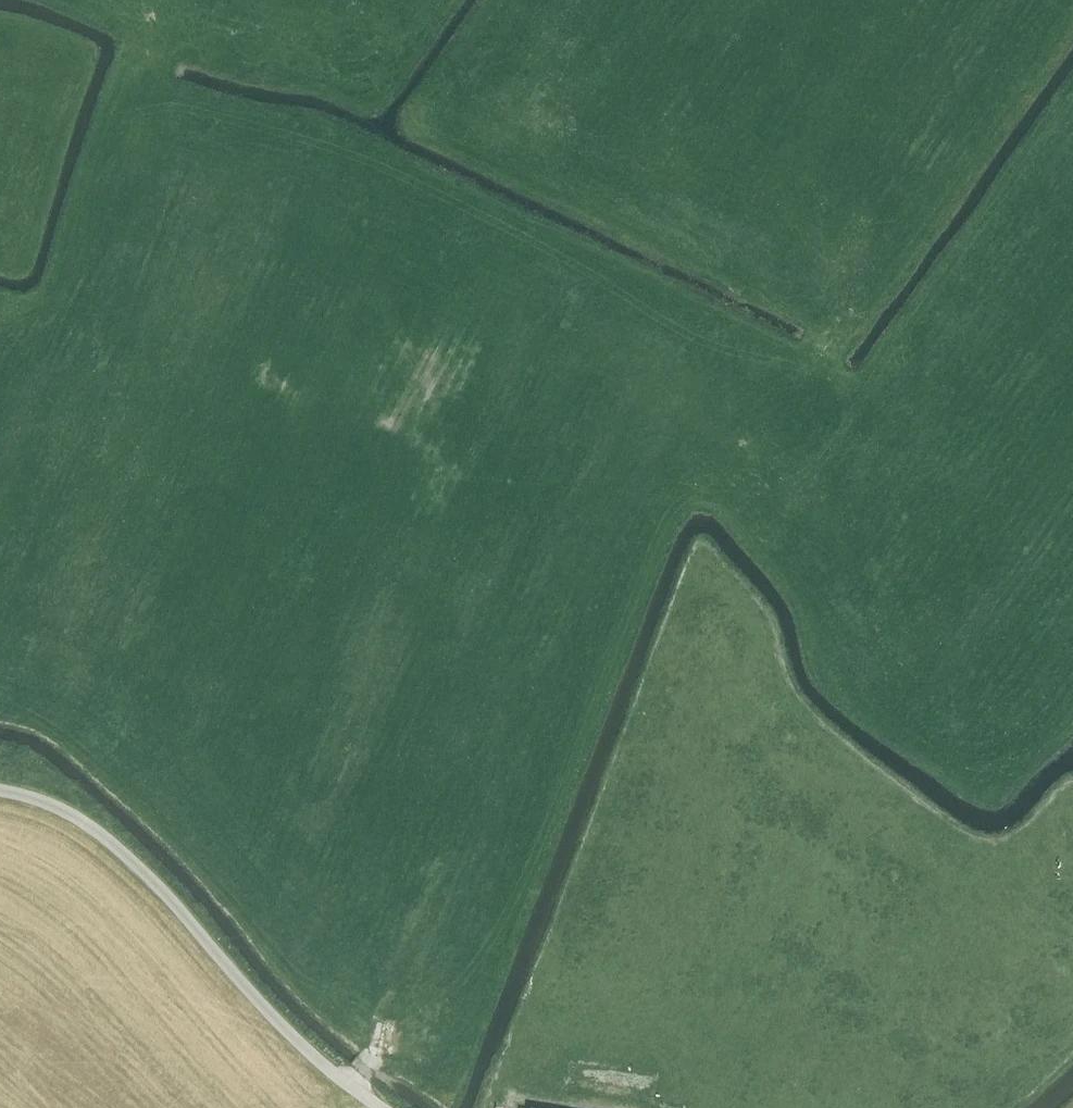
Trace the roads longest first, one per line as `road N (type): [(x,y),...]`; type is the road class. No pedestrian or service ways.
road 1 (unclassified): [(380,1107),(277,1019),(114,845),(56,804),(0,790)]

